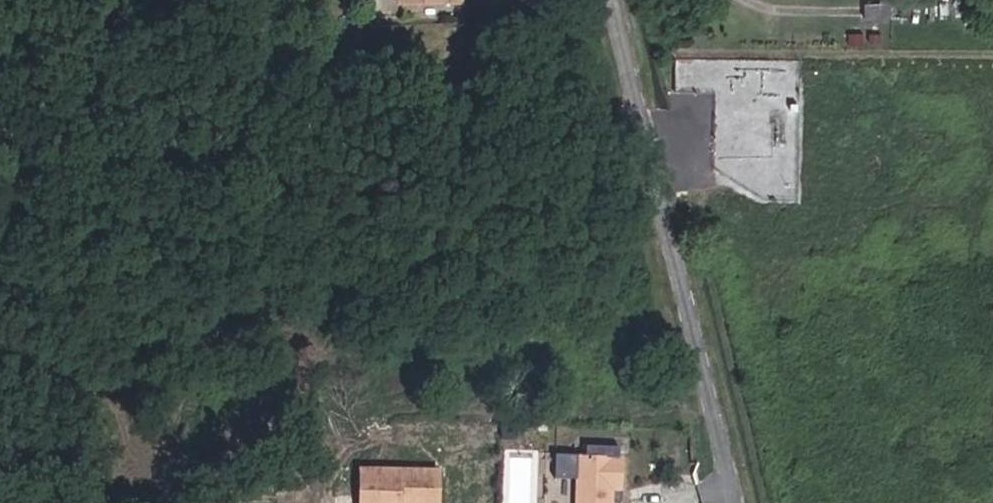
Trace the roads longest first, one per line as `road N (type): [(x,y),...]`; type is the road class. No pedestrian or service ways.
road 1 (unclassified): [(733,502),(608,0)]

